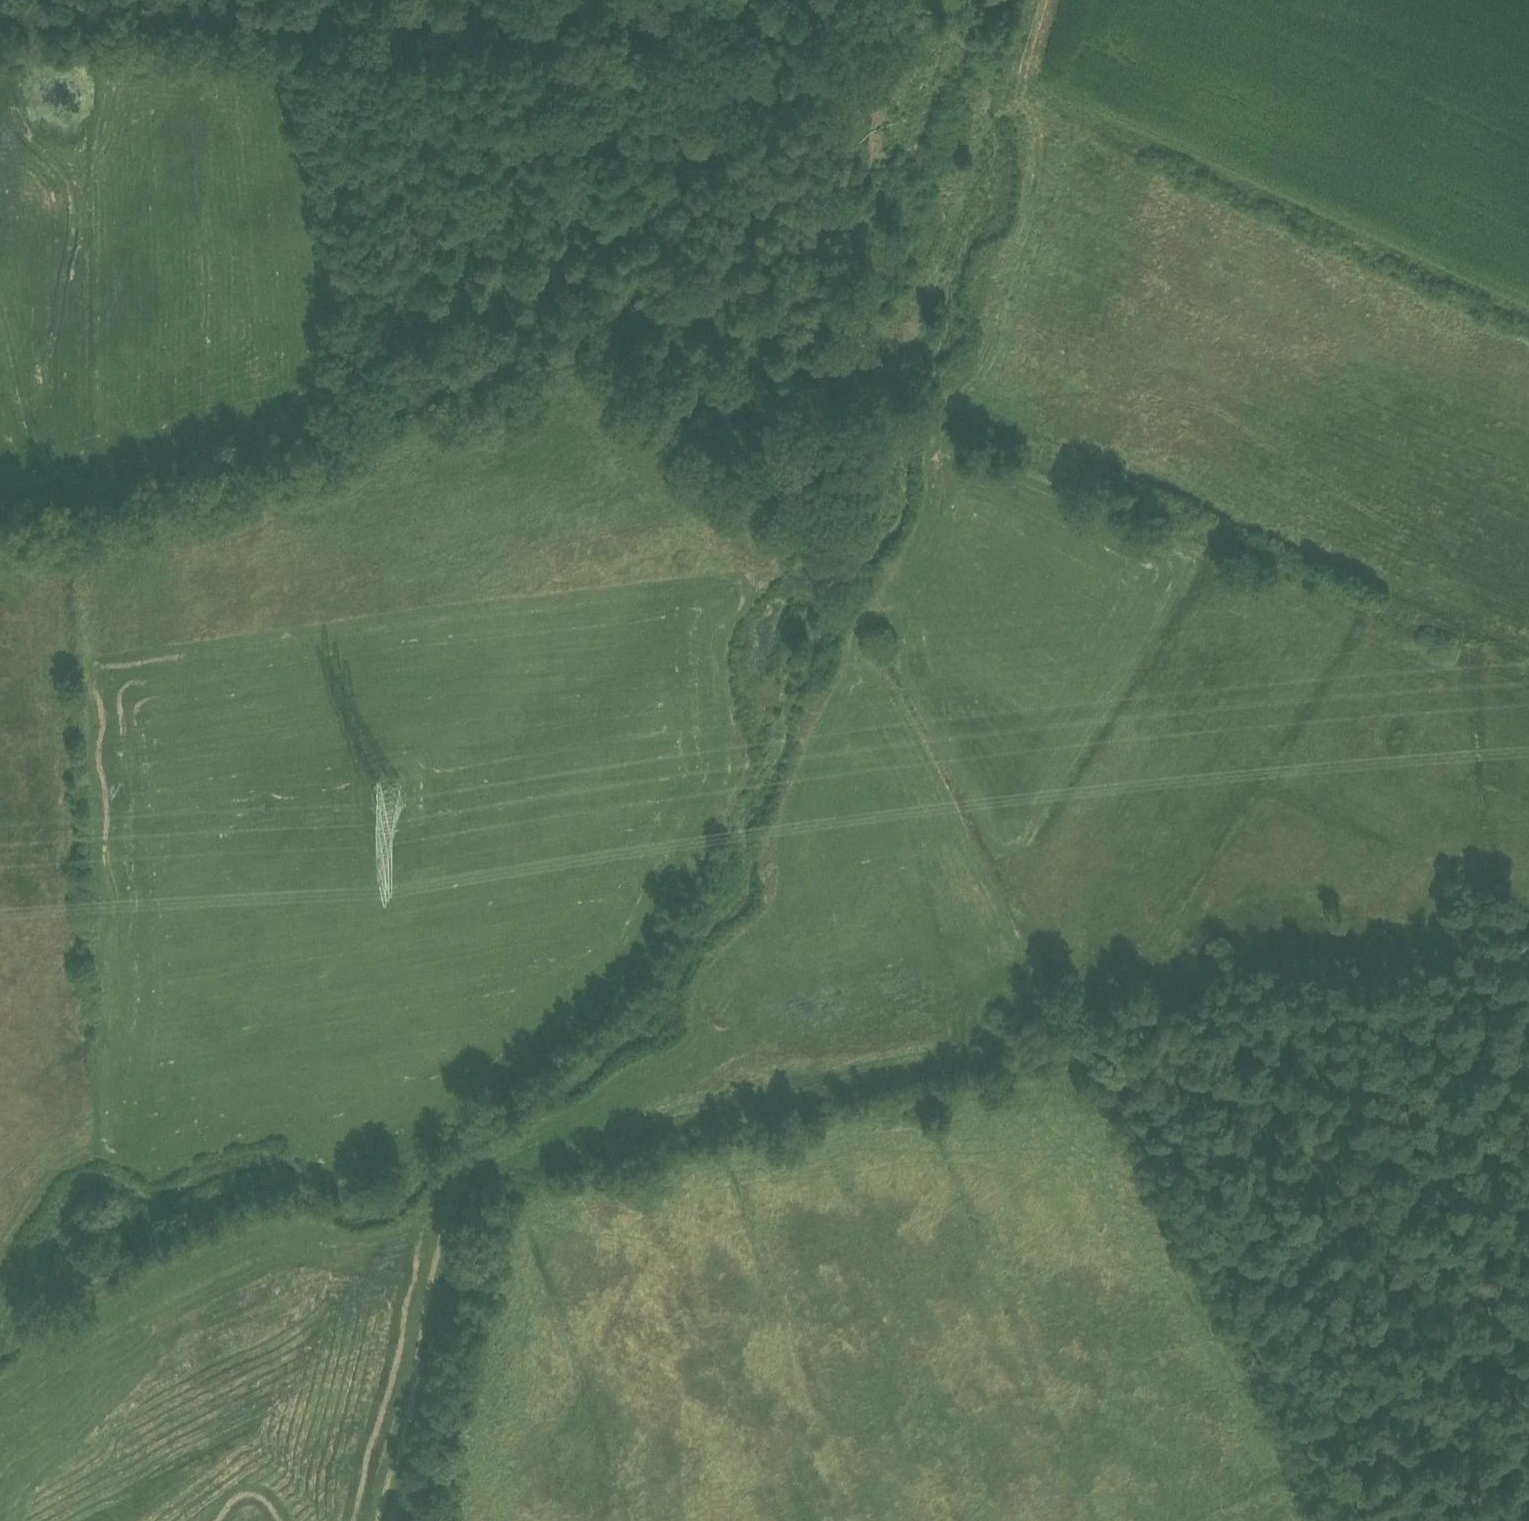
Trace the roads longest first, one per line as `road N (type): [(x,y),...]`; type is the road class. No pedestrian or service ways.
road 1 (track): [(750,0),(704,27),(650,28),(0,18)]

